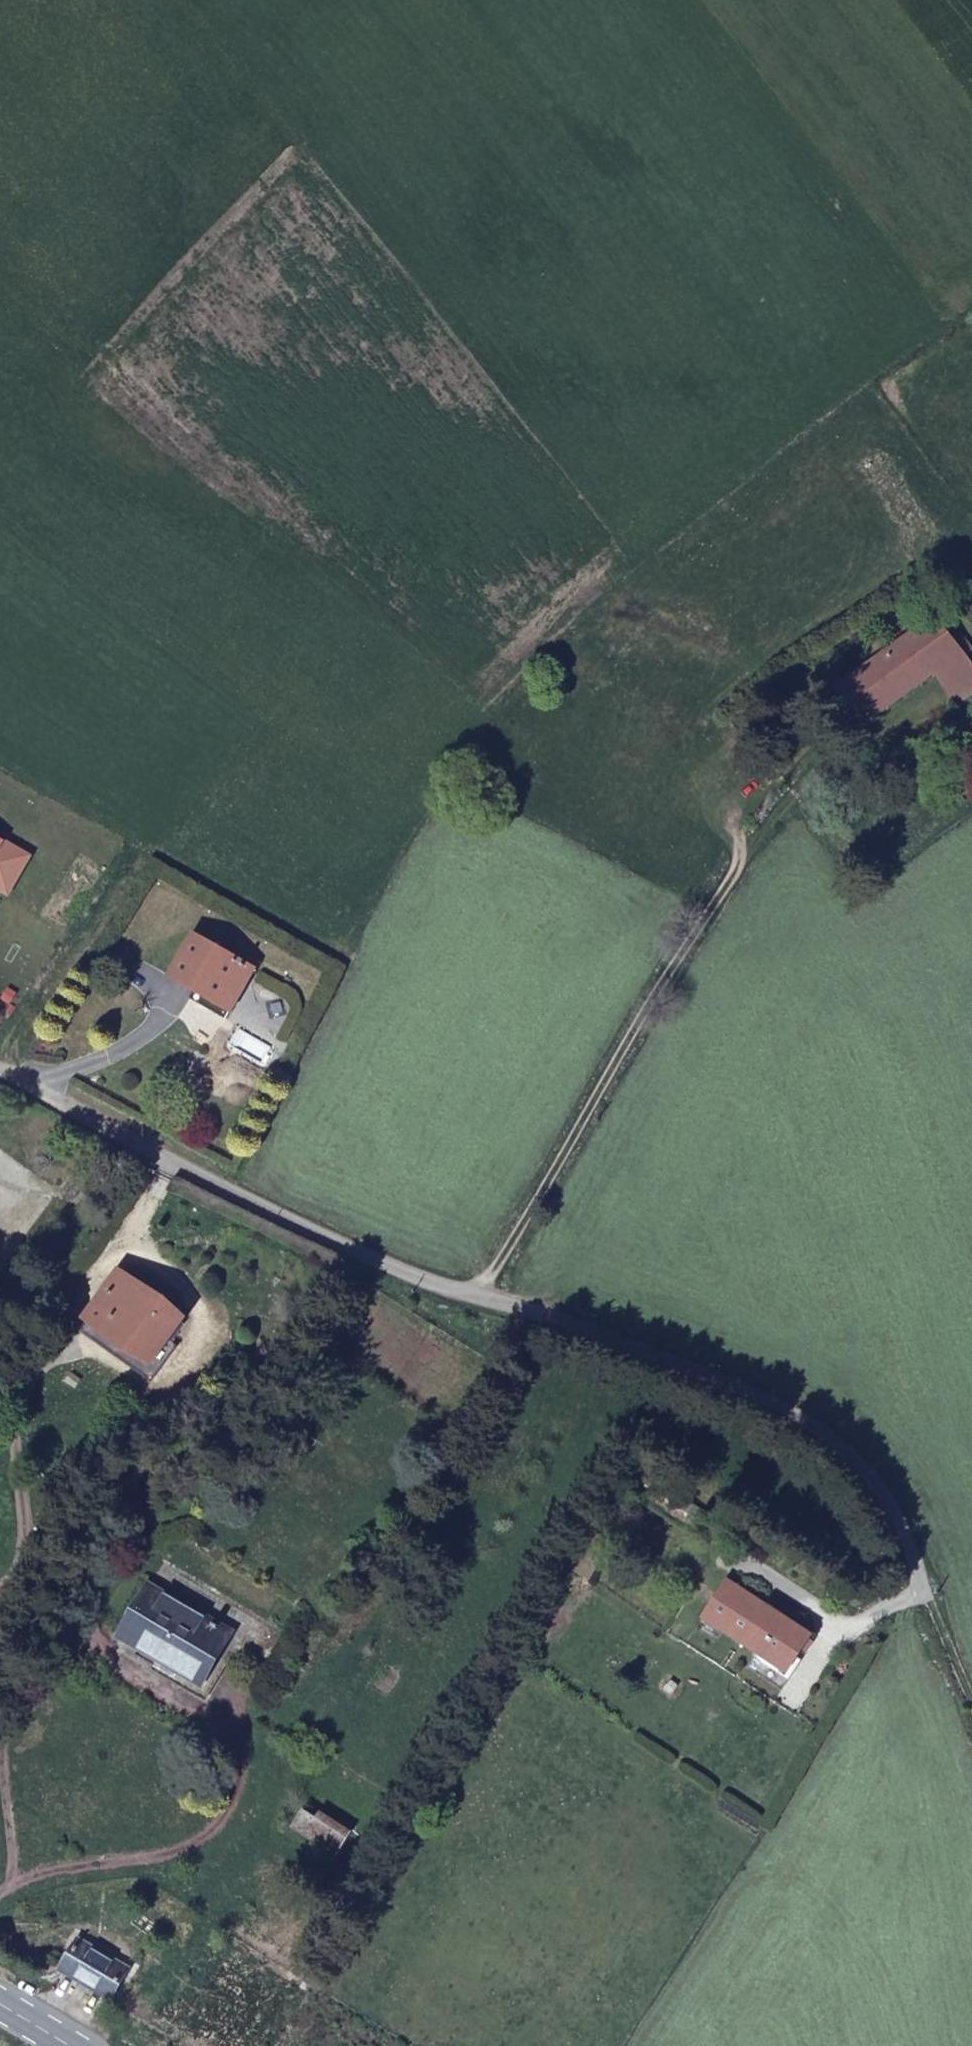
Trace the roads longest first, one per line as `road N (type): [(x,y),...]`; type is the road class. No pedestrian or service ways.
road 1 (residential): [(0,1072),(396,1269),(818,1421),(894,1498),(930,1603)]

